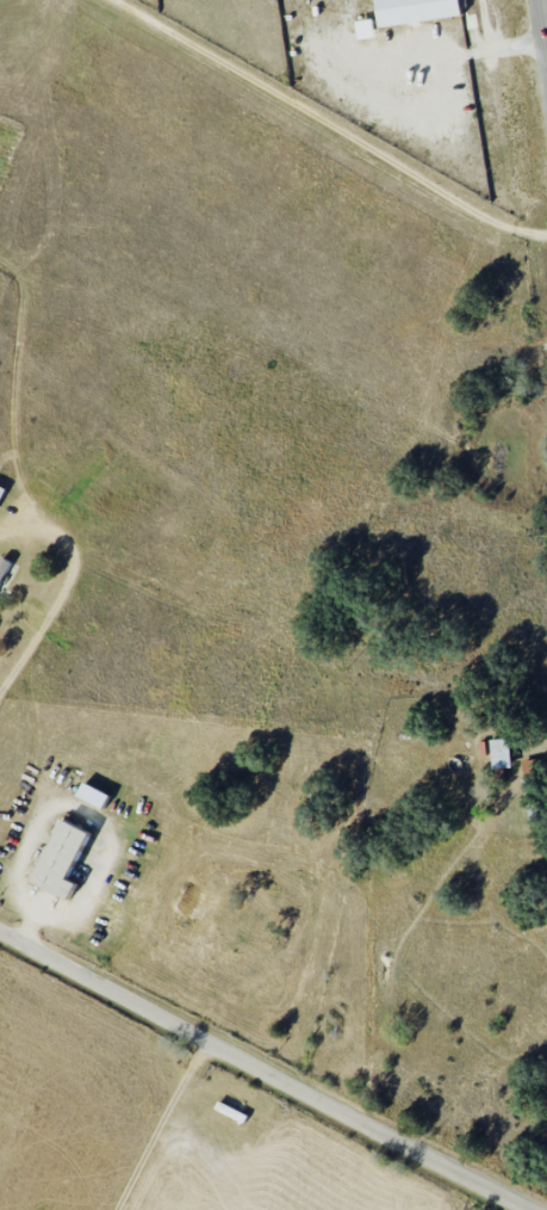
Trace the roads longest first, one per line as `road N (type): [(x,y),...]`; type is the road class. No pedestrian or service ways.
road 1 (residential): [(530,1209),(0,928)]

